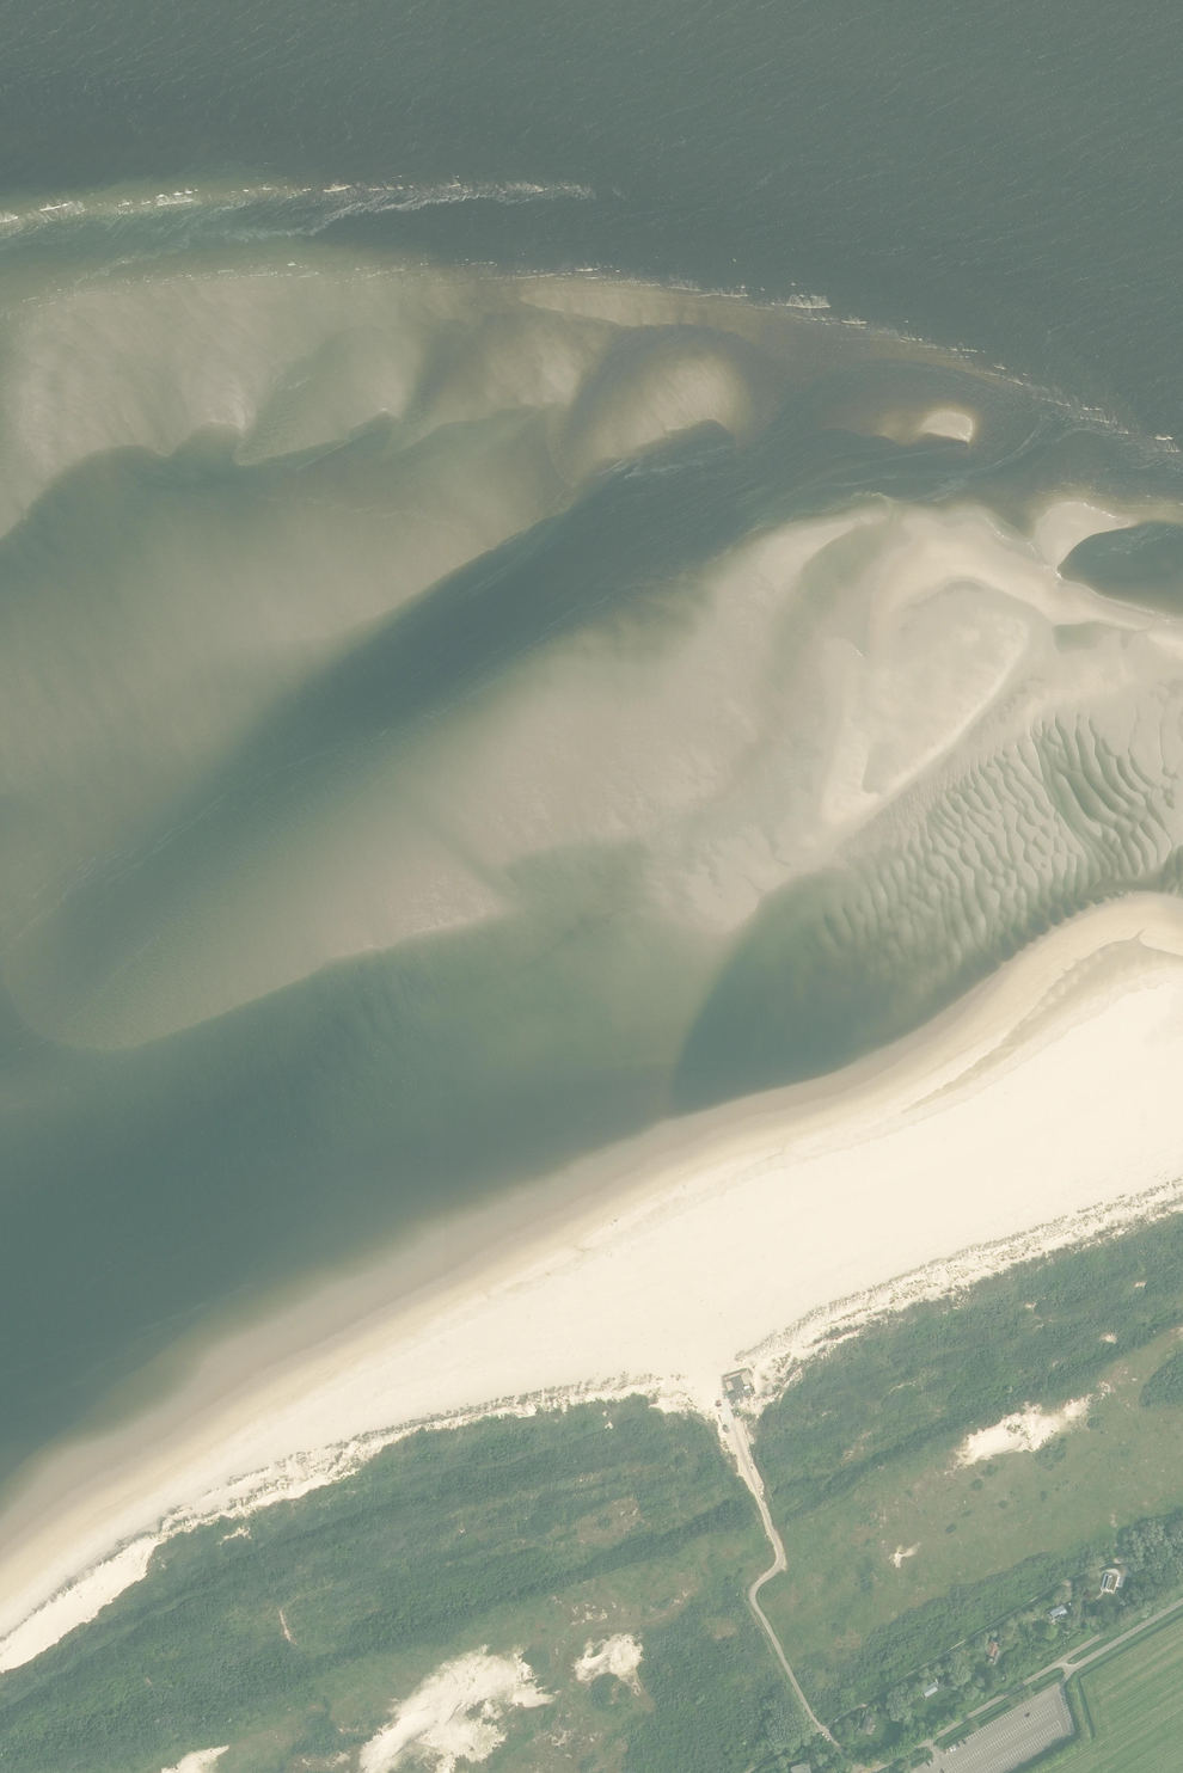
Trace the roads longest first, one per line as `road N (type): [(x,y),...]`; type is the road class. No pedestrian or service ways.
road 1 (track): [(748,1772),(1067,1581),(1126,1560)]
road 2 (unclassified): [(873,1772),(1060,1662),(1072,1669),(1182,1601)]

